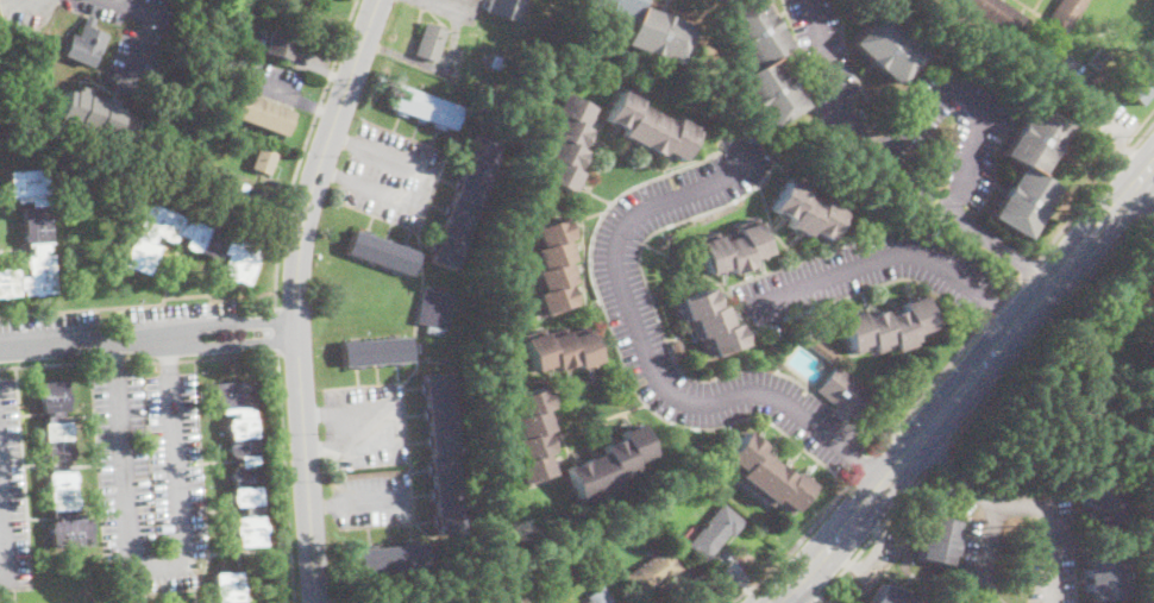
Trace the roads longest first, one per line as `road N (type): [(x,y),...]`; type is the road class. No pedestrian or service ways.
road 1 (primary): [(773,602),(859,514),(1153,163)]
road 2 (residential): [(1054,283),(934,203),(864,139),(830,71),(811,0)]
road 3 (residential): [(380,0),(309,200),(297,319)]
road 4 (residential): [(297,339),(317,602)]
road 5 (residential): [(164,338),(0,352)]
road 6 (residential): [(297,319),(201,326),(164,338)]
road 7 (residential): [(164,338),(202,345),(297,339)]

